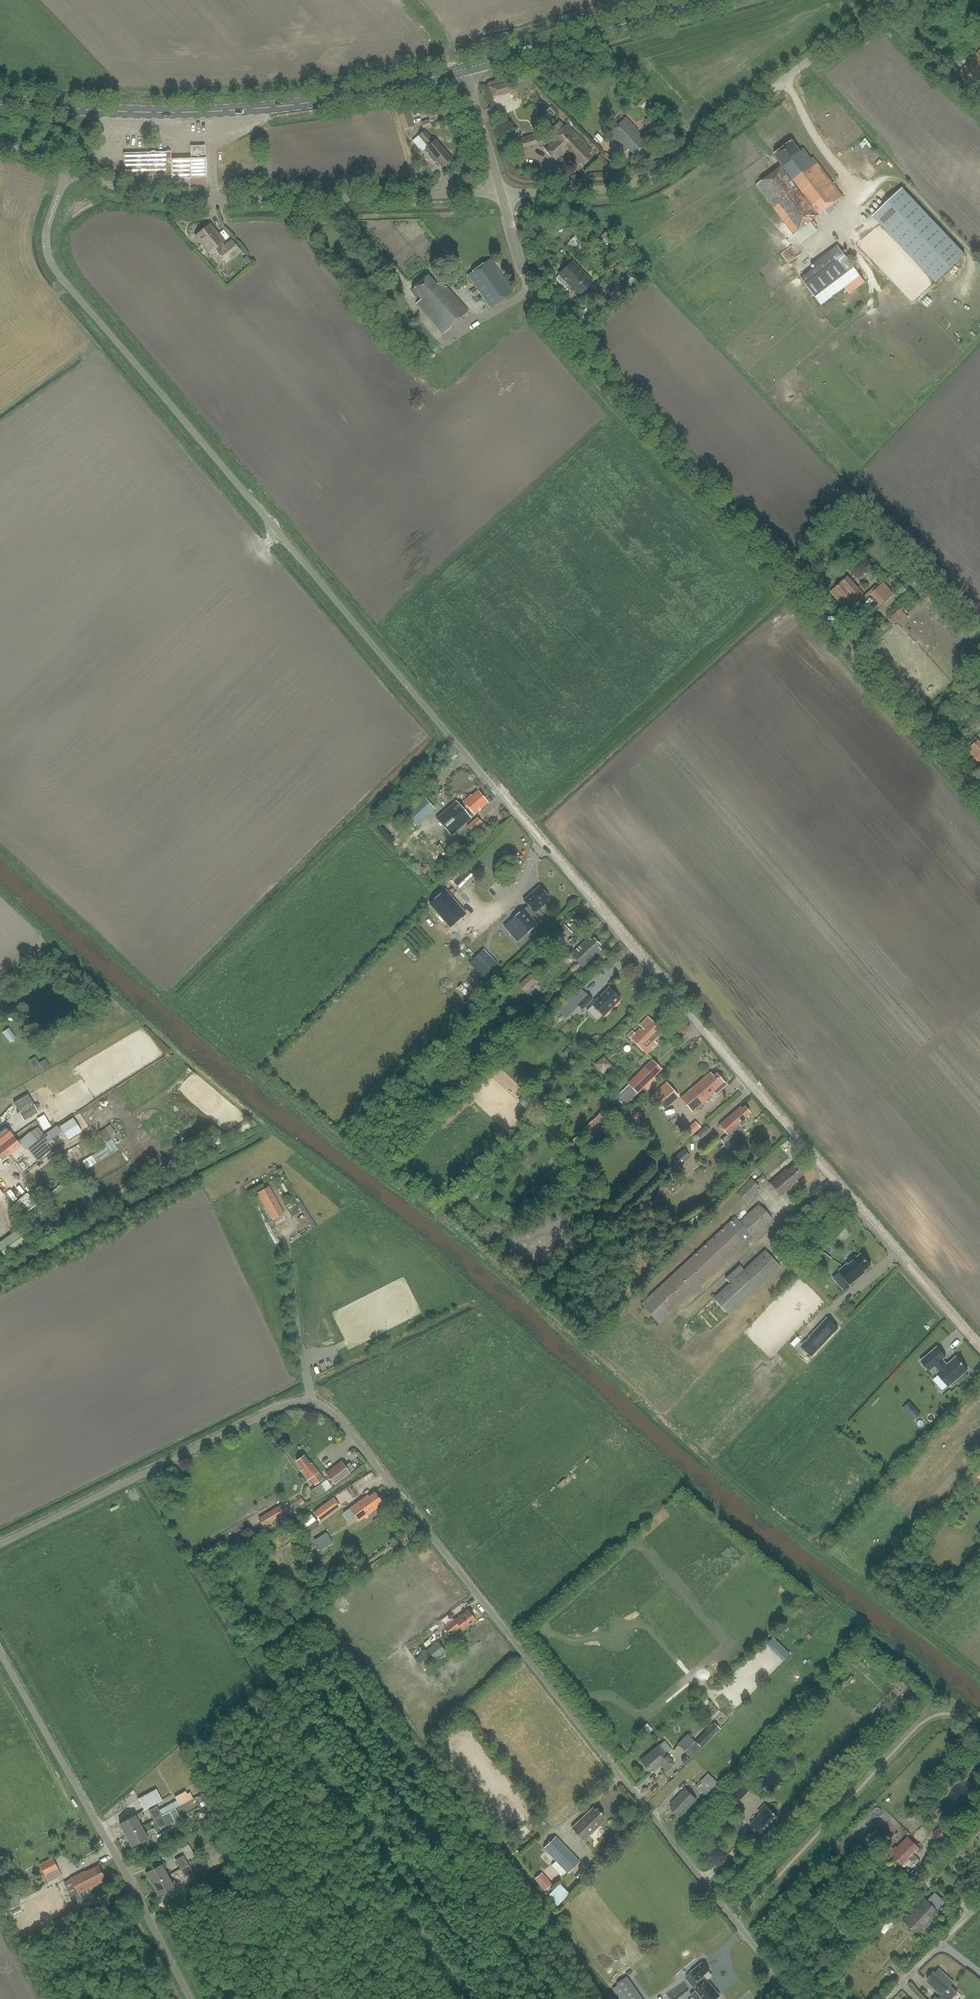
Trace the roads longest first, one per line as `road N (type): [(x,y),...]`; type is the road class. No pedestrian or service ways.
road 1 (unclassified): [(979,1352),(56,272),(47,228),(69,169)]
road 2 (tertiary): [(979,798),(533,299),(501,193)]
road 3 (unclassified): [(778,1981),(344,1427),(305,1399)]
road 4 (primary): [(0,100),(169,113),(279,106),(464,69)]
road 5 (unclassified): [(890,0),(650,177),(610,189),(501,193)]
road 6 (unclassified): [(501,193),(173,199),(69,169)]
road 7 (unclassified): [(191,1998),(0,1653)]
road 8 (unclassified): [(0,1544),(305,1399)]
road 9 (primary): [(464,69),(704,0)]
road 10 (track): [(287,1214),(310,1401)]
road 11 (unclassified): [(888,1998),(979,1903)]
road 12 (tertiary): [(501,193),(464,69)]

